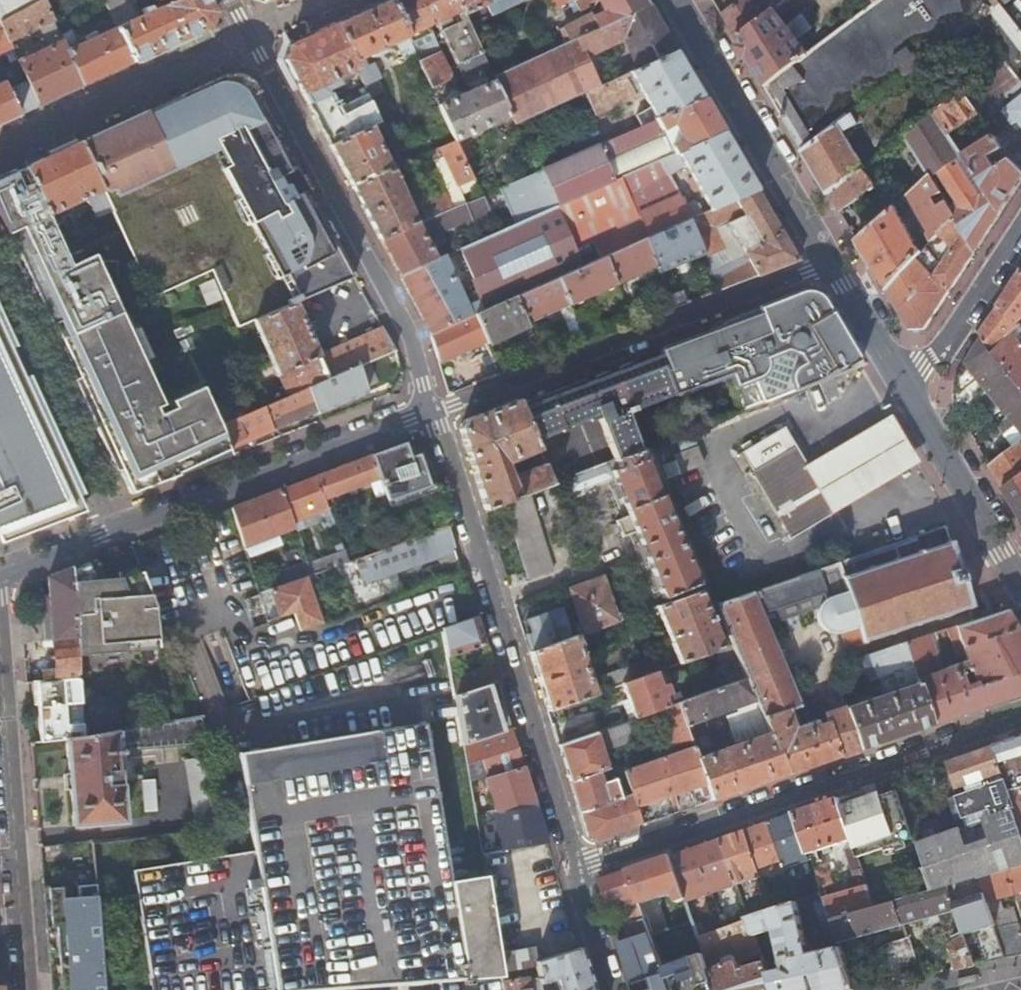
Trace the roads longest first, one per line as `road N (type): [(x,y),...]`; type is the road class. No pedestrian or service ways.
road 1 (residential): [(434,411),(577,866)]
road 2 (residential): [(1020,717),(577,866)]
road 3 (residential): [(434,411),(0,576)]
road 4 (residential): [(232,0),(408,334),(434,411)]
road 5 (residential): [(834,262),(434,411)]
road 6 (residential): [(26,989),(0,672)]
road 7 (secondary): [(834,262),(680,0)]
road 8 (secondary): [(1020,580),(910,390)]
road 9 (residential): [(1020,226),(910,390)]
road 10 (secondary): [(910,390),(834,262)]
road 11 (residential): [(577,866),(614,989)]

